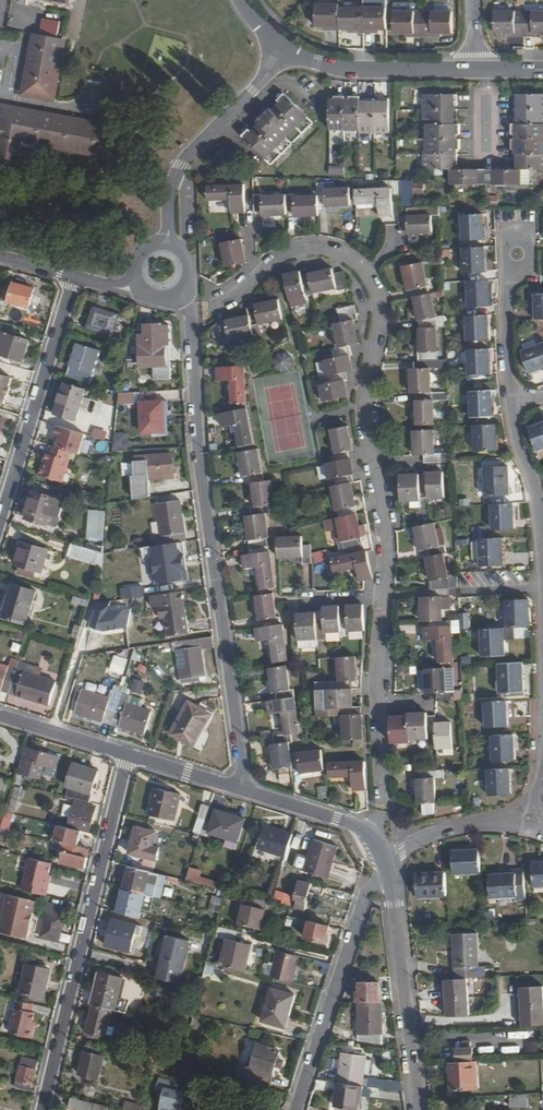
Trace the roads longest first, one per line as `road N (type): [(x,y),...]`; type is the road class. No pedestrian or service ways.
road 1 (residential): [(192,318),(287,250),(313,247),(366,272),(381,305),(365,420),(384,521),(384,596)]
road 2 (residential): [(246,791),(199,452),(192,318)]
road 3 (residential): [(42,1109),(127,756)]
road 4 (residential): [(296,1109),(366,894),(387,863)]
road 5 (residential): [(75,276),(0,521)]
road 6 (residential): [(387,863),(419,1109)]
road 7 (residential): [(283,48),(181,165),(169,193),(166,246)]
road 8 (residential): [(384,596),(381,810),(373,833)]
road 9 (residential): [(476,70),(342,69),(283,48)]
road 10 (residential): [(529,818),(444,831),(387,863)]
road 11 (residential): [(512,407),(537,494),(542,554)]
road 12 (residential): [(246,791),(373,833)]
road 13 (residential): [(0,716),(127,756)]
road 14 (residential): [(511,275),(512,407)]
road 15 (residential): [(127,756),(246,791)]

